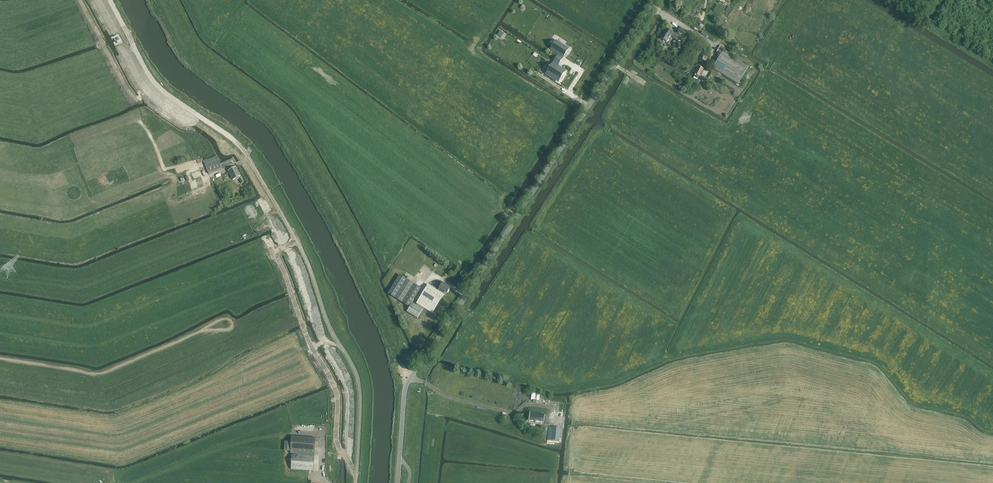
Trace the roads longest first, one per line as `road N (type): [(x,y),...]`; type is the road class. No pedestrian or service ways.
road 1 (unclassified): [(397,482),(406,385),(656,0)]
road 2 (residential): [(356,482),(358,375),(333,332),(309,260),(247,152)]
road 3 (track): [(205,331),(103,373),(0,359)]

